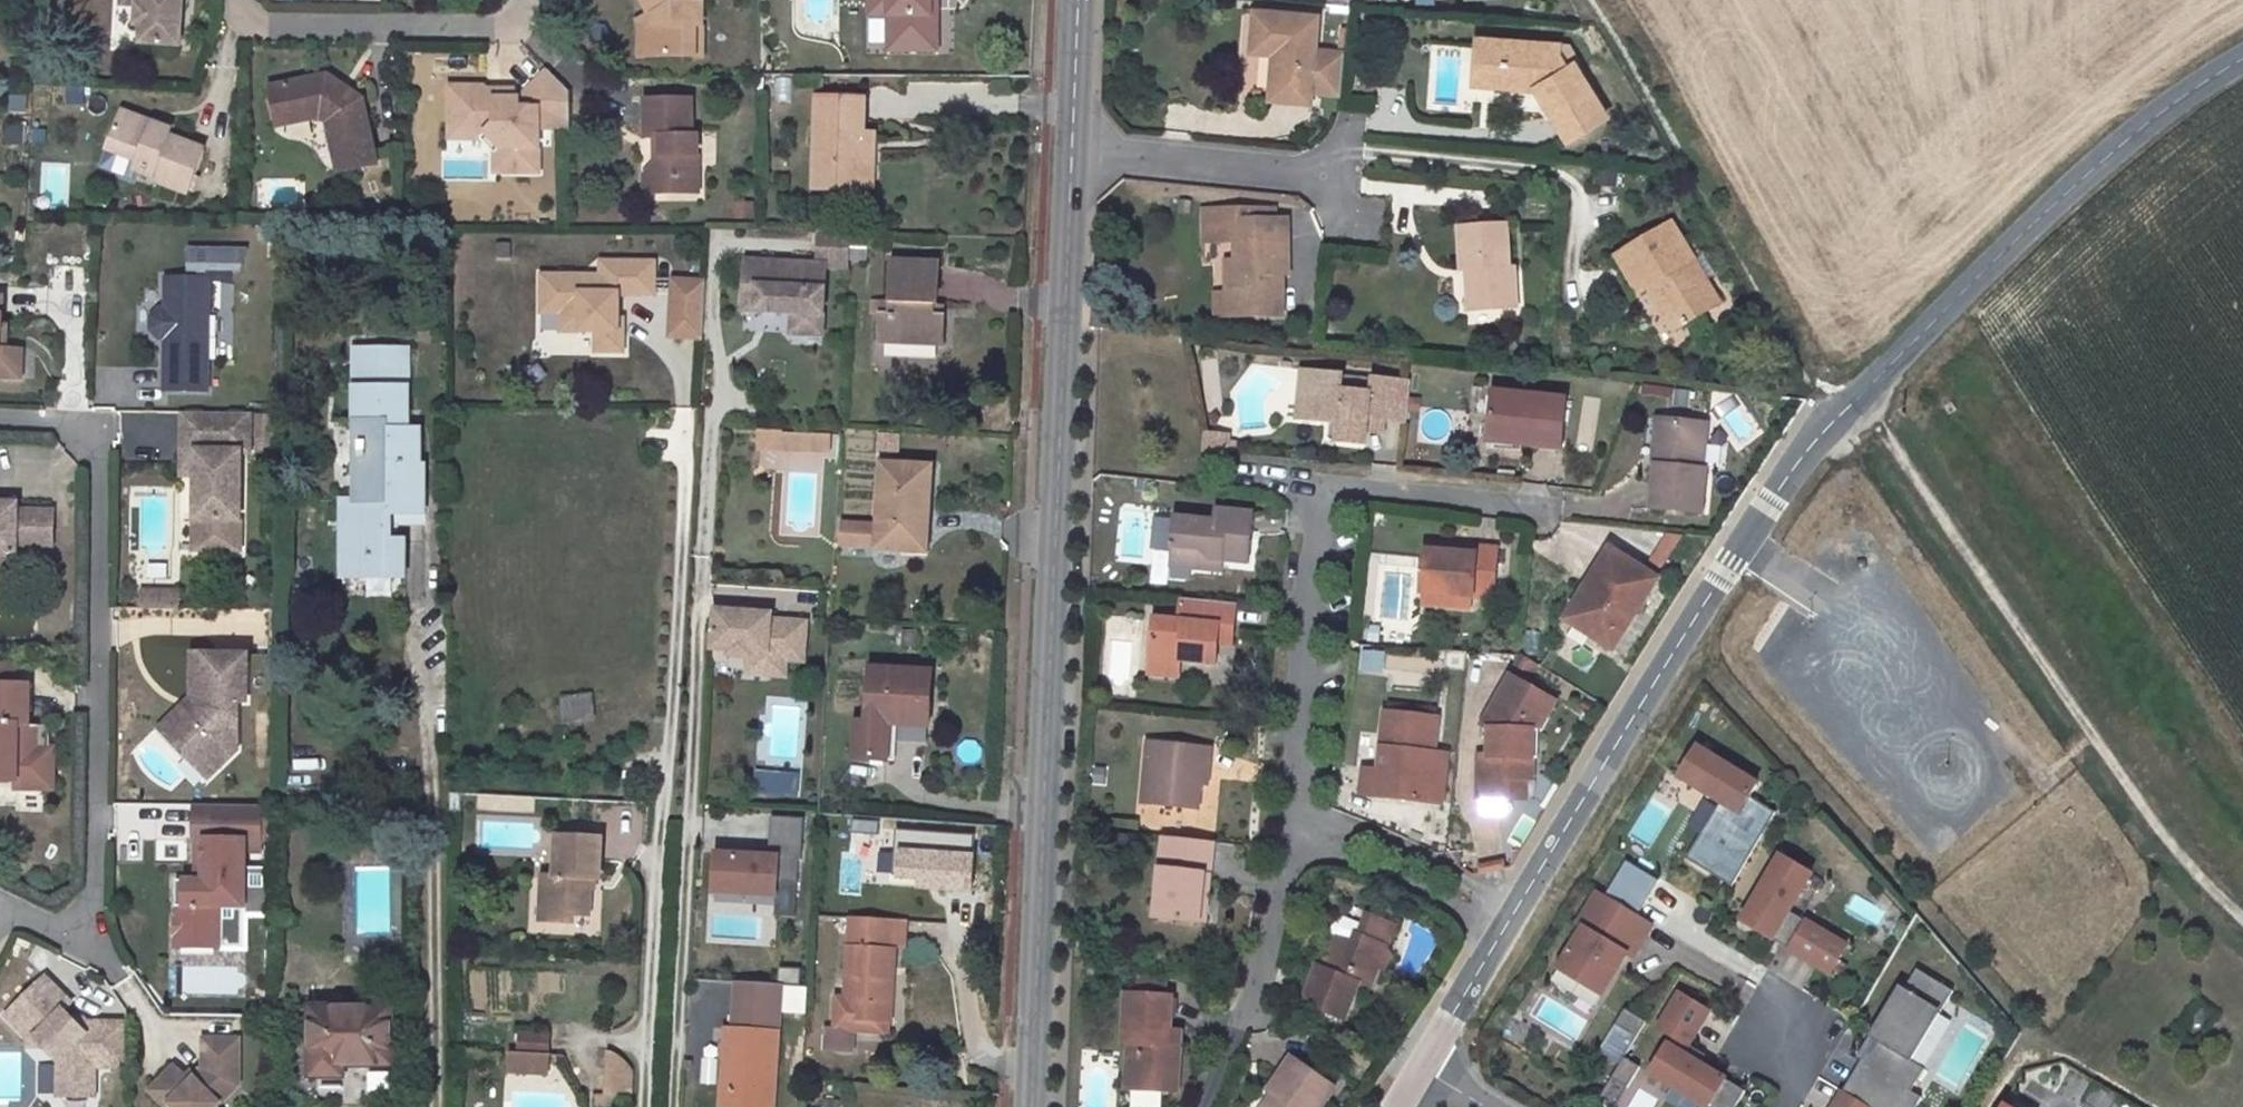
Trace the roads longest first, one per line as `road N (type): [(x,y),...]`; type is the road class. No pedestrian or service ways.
road 1 (unclassified): [(2242,58),(2151,111),(1986,264),(1826,432),(1686,629),(1501,927)]
road 2 (secondary): [(1031,1106),(1073,0)]
road 3 (track): [(1854,403),(2170,843),(2242,911)]
road 4 (residential): [(1332,485),(1302,837)]
road 5 (residential): [(1203,1106),(1302,837)]
road 6 (residential): [(1302,837),(1421,875),(1501,927)]
road 7 (residential): [(1533,506),(1332,485)]
road 8 (unclassified): [(1501,927),(1416,1065)]

